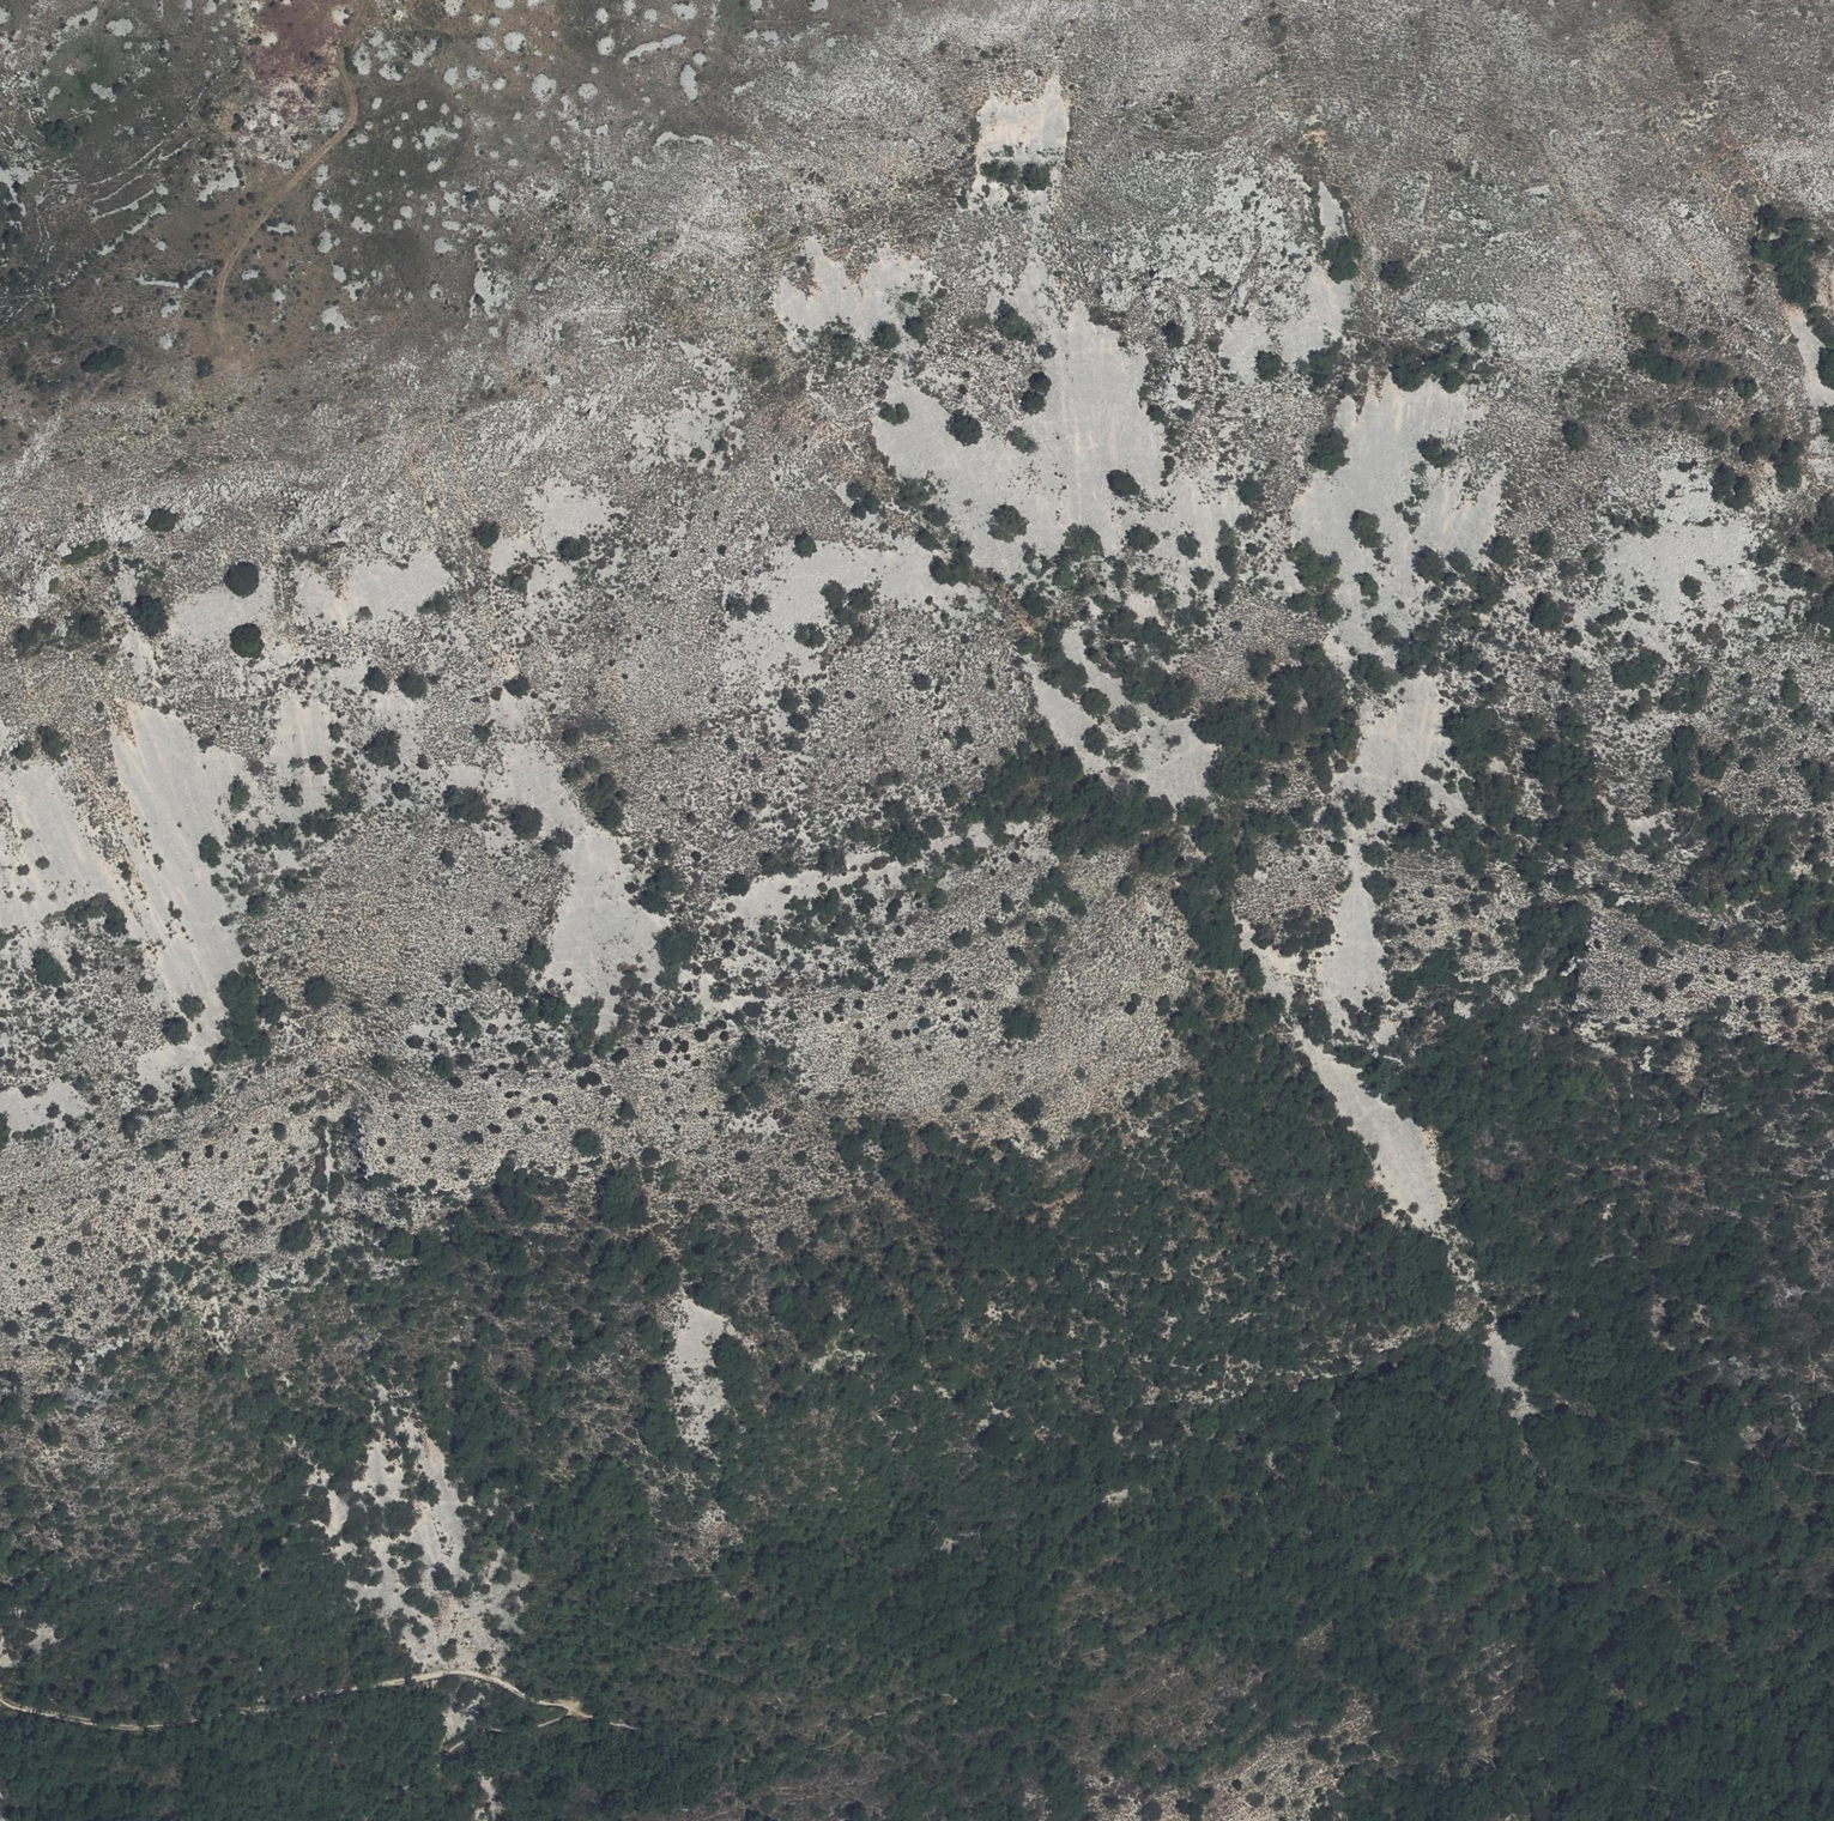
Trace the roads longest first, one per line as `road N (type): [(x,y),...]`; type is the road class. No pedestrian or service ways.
road 1 (track): [(0,1699),(146,1728),(448,1673),(500,1683),(586,1715)]
road 2 (track): [(364,0),(341,44),(354,123),(271,207),(223,283),(219,319)]

